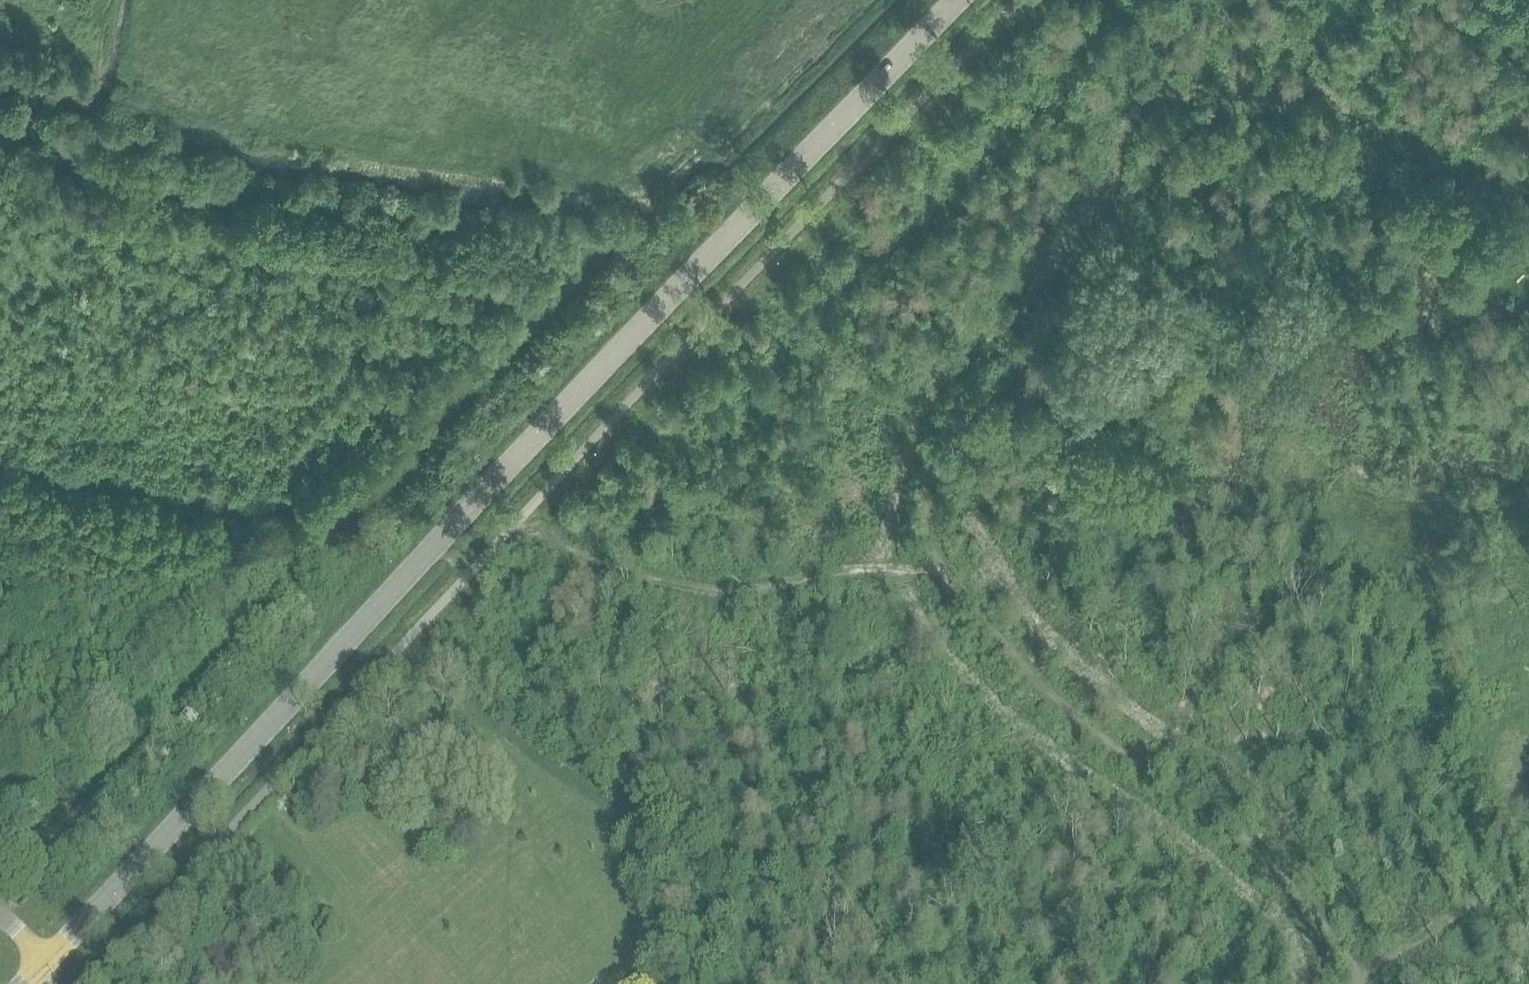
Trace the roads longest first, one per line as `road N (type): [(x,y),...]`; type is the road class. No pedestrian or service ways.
road 1 (secondary): [(45,962),(959,0)]

